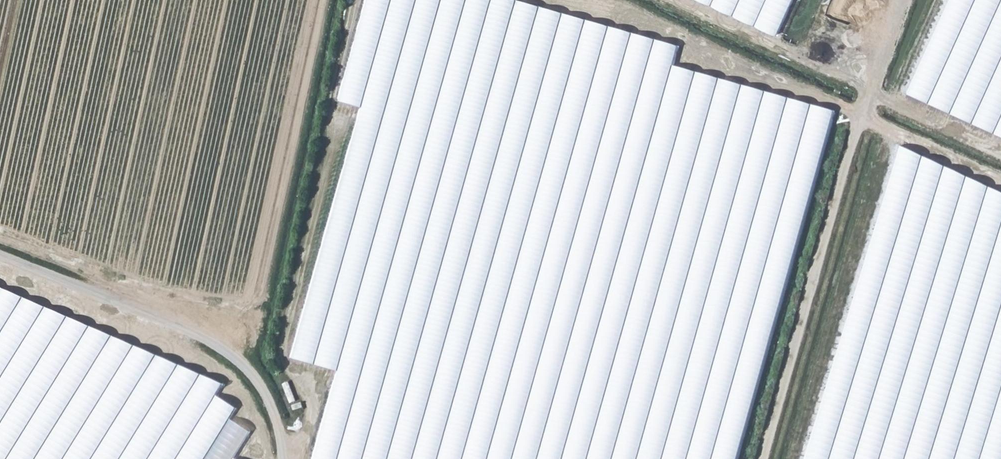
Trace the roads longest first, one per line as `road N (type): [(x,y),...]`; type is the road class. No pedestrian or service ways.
road 1 (track): [(894,0),(761,458)]
road 2 (track): [(0,259),(245,362),(277,424),(281,458)]

